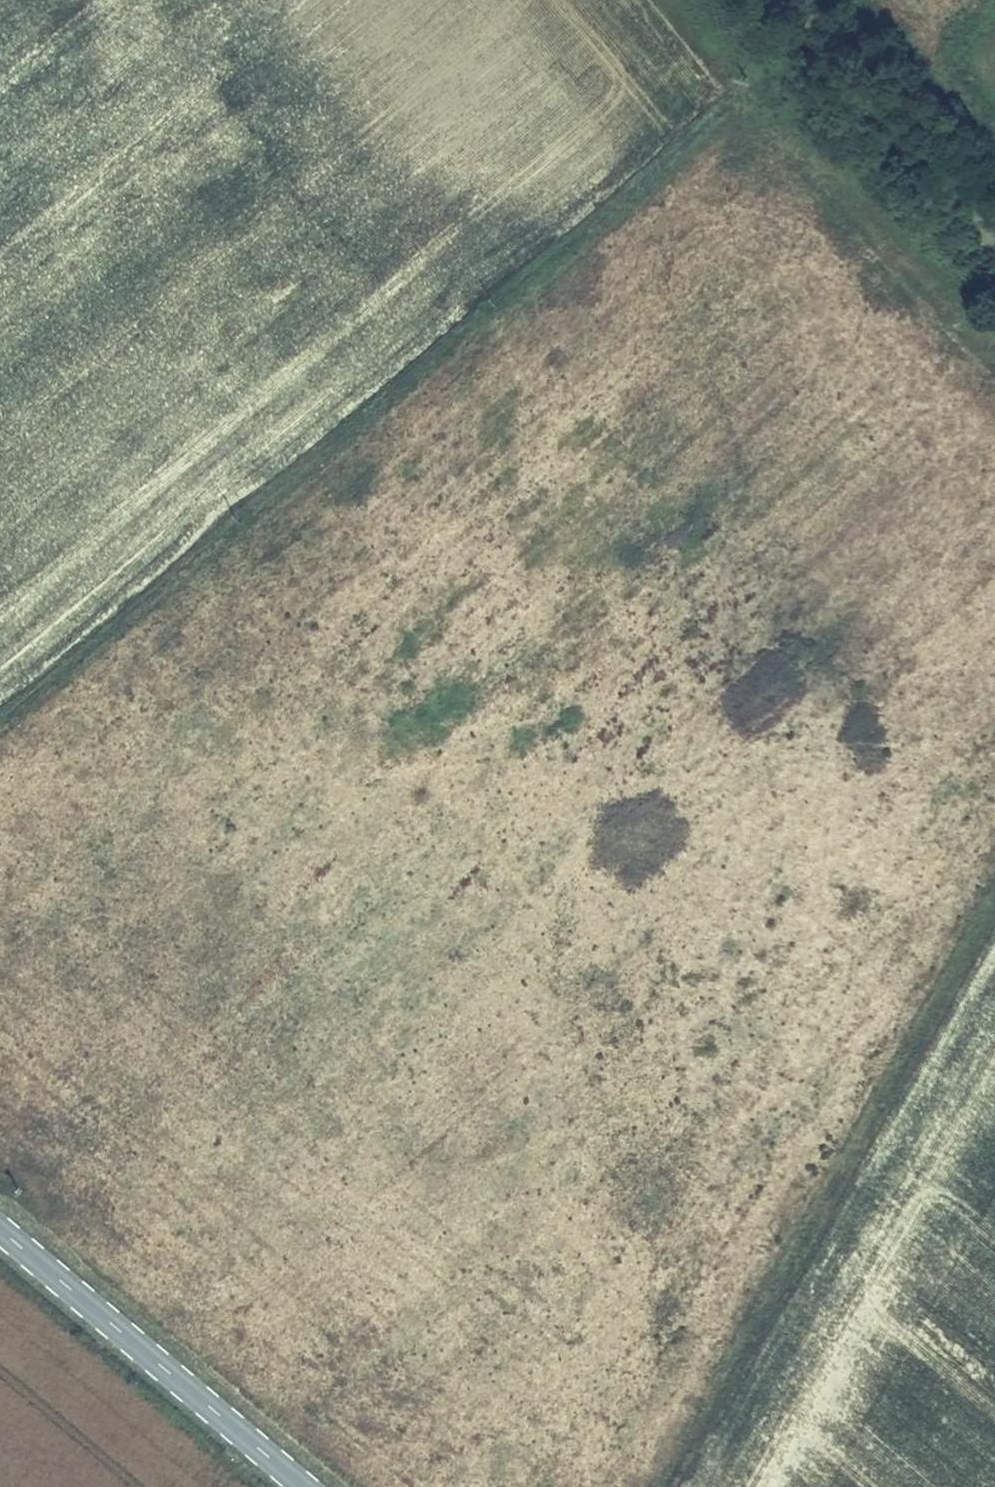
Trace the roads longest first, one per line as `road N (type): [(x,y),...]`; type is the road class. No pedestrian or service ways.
road 1 (secondary): [(305,1486),(0,1229)]
road 2 (track): [(865,0),(994,139)]

